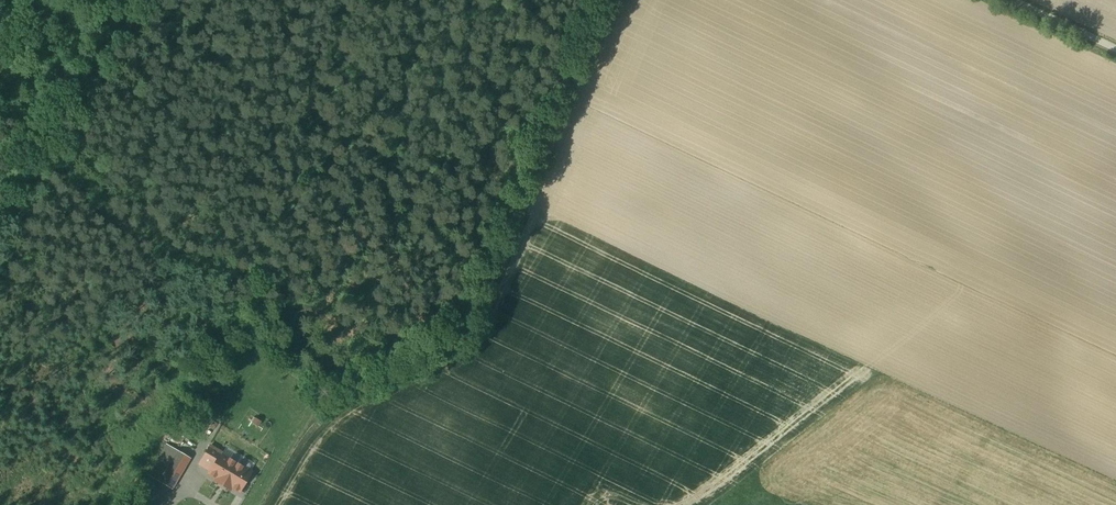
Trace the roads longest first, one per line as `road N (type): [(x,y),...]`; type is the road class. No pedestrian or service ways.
road 1 (track): [(0,229),(130,0)]

